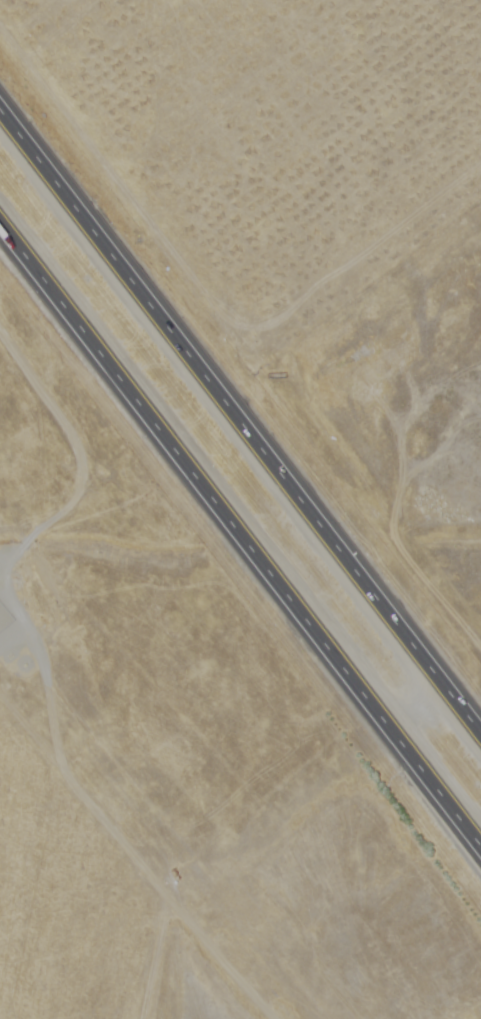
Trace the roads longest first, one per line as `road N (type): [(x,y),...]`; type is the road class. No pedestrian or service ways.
road 1 (motorway): [(0,224),(480,853)]
road 2 (motorway): [(480,739),(0,111)]

